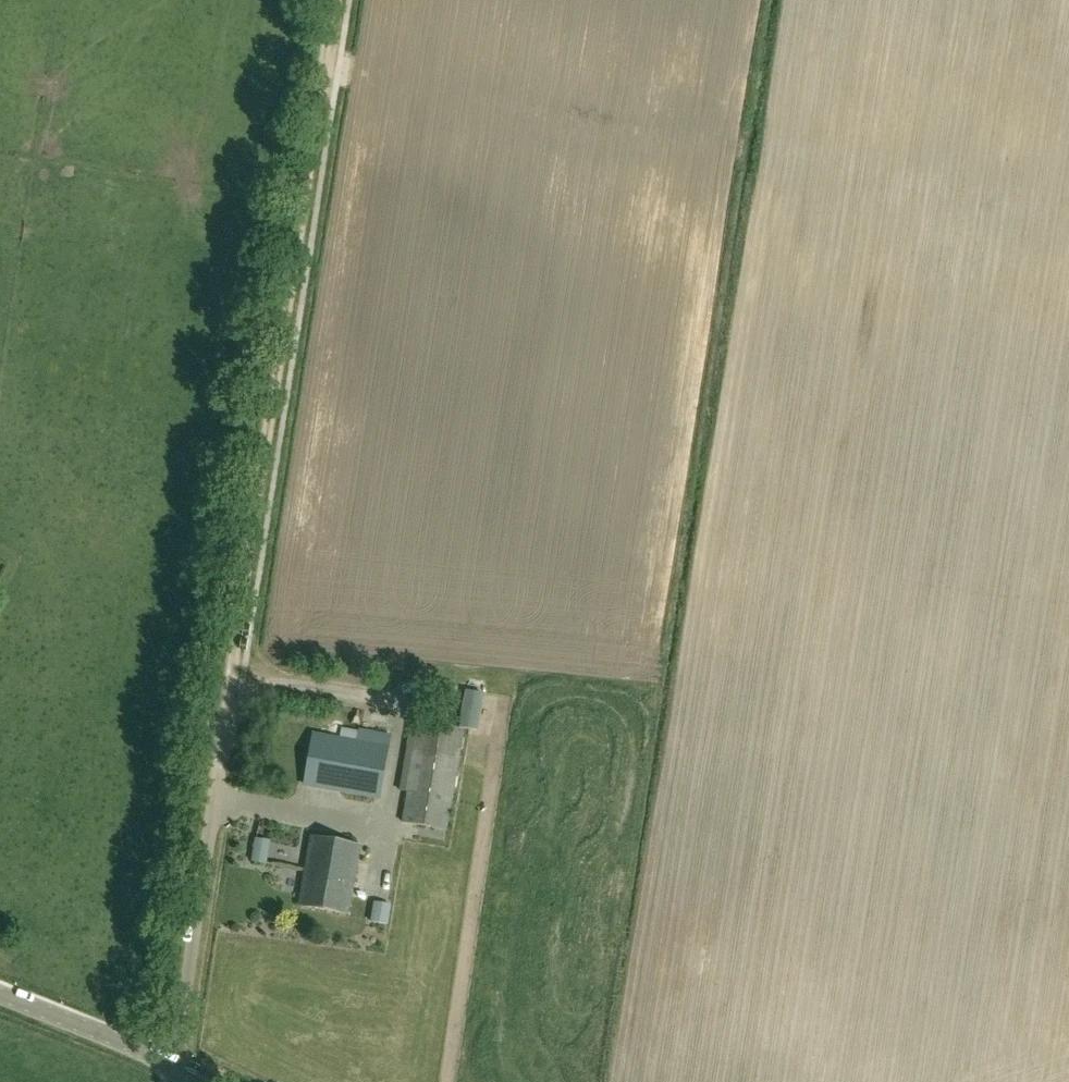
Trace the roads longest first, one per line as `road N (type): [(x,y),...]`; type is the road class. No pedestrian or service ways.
road 1 (track): [(336,0),(215,781)]
road 2 (unclassified): [(182,1072),(215,781)]
road 3 (unclassified): [(182,1072),(0,995)]

